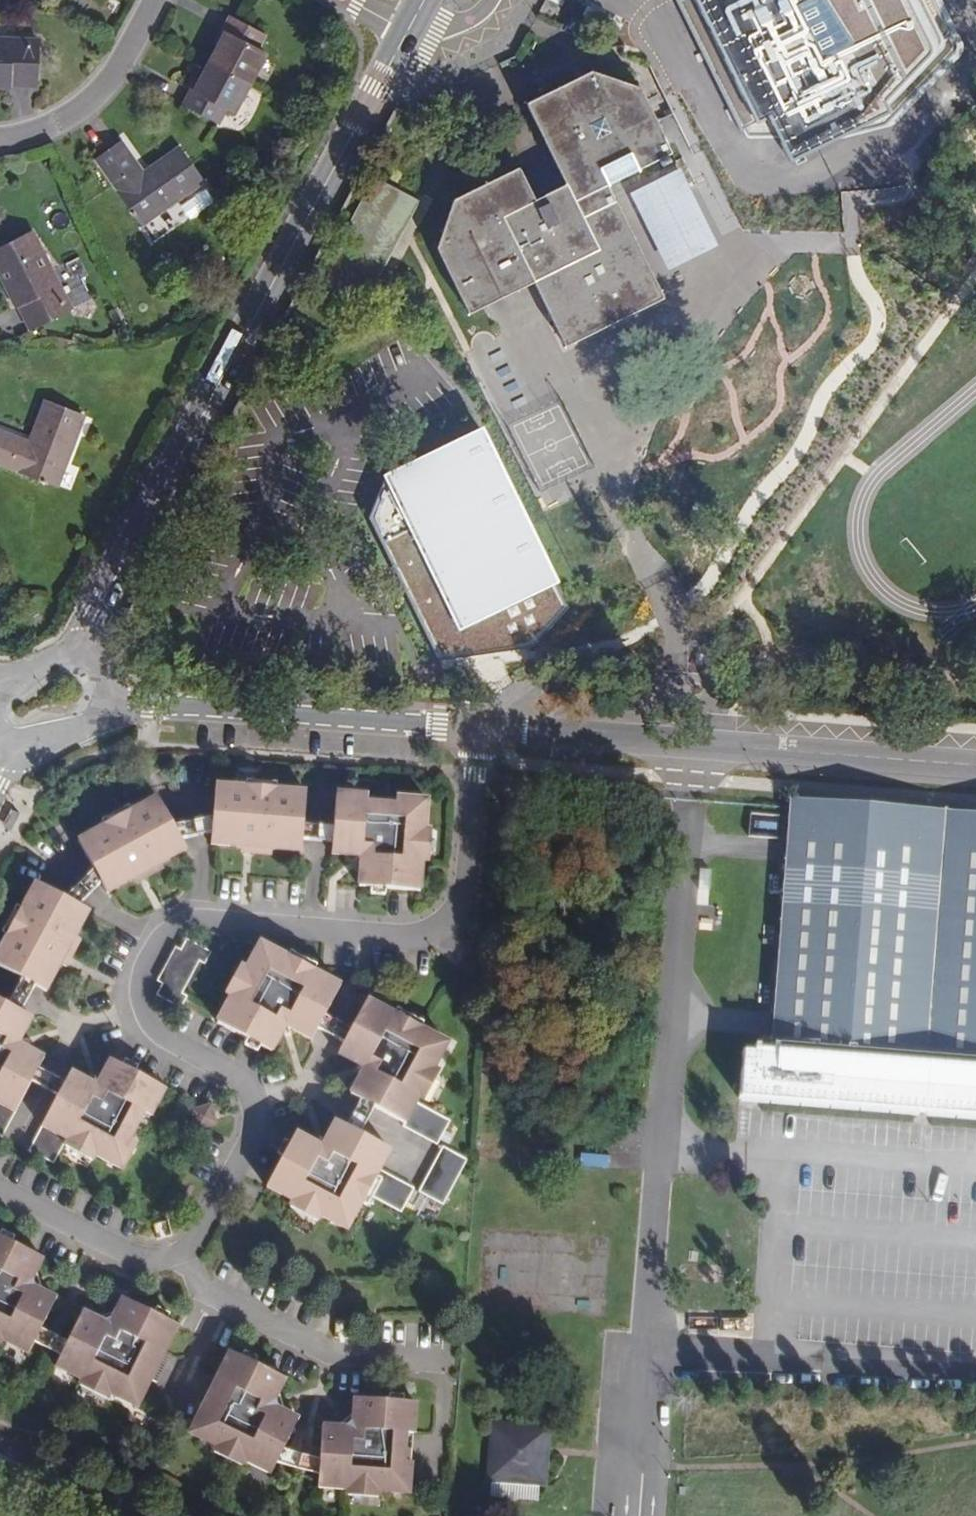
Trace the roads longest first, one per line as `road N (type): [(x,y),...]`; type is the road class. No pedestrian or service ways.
road 1 (residential): [(108,703),(975,765)]
road 2 (residential): [(410,30),(79,654)]
road 3 (residential): [(149,0),(90,96),(30,133),(0,137)]
road 4 (residential): [(0,1456),(119,1515)]

